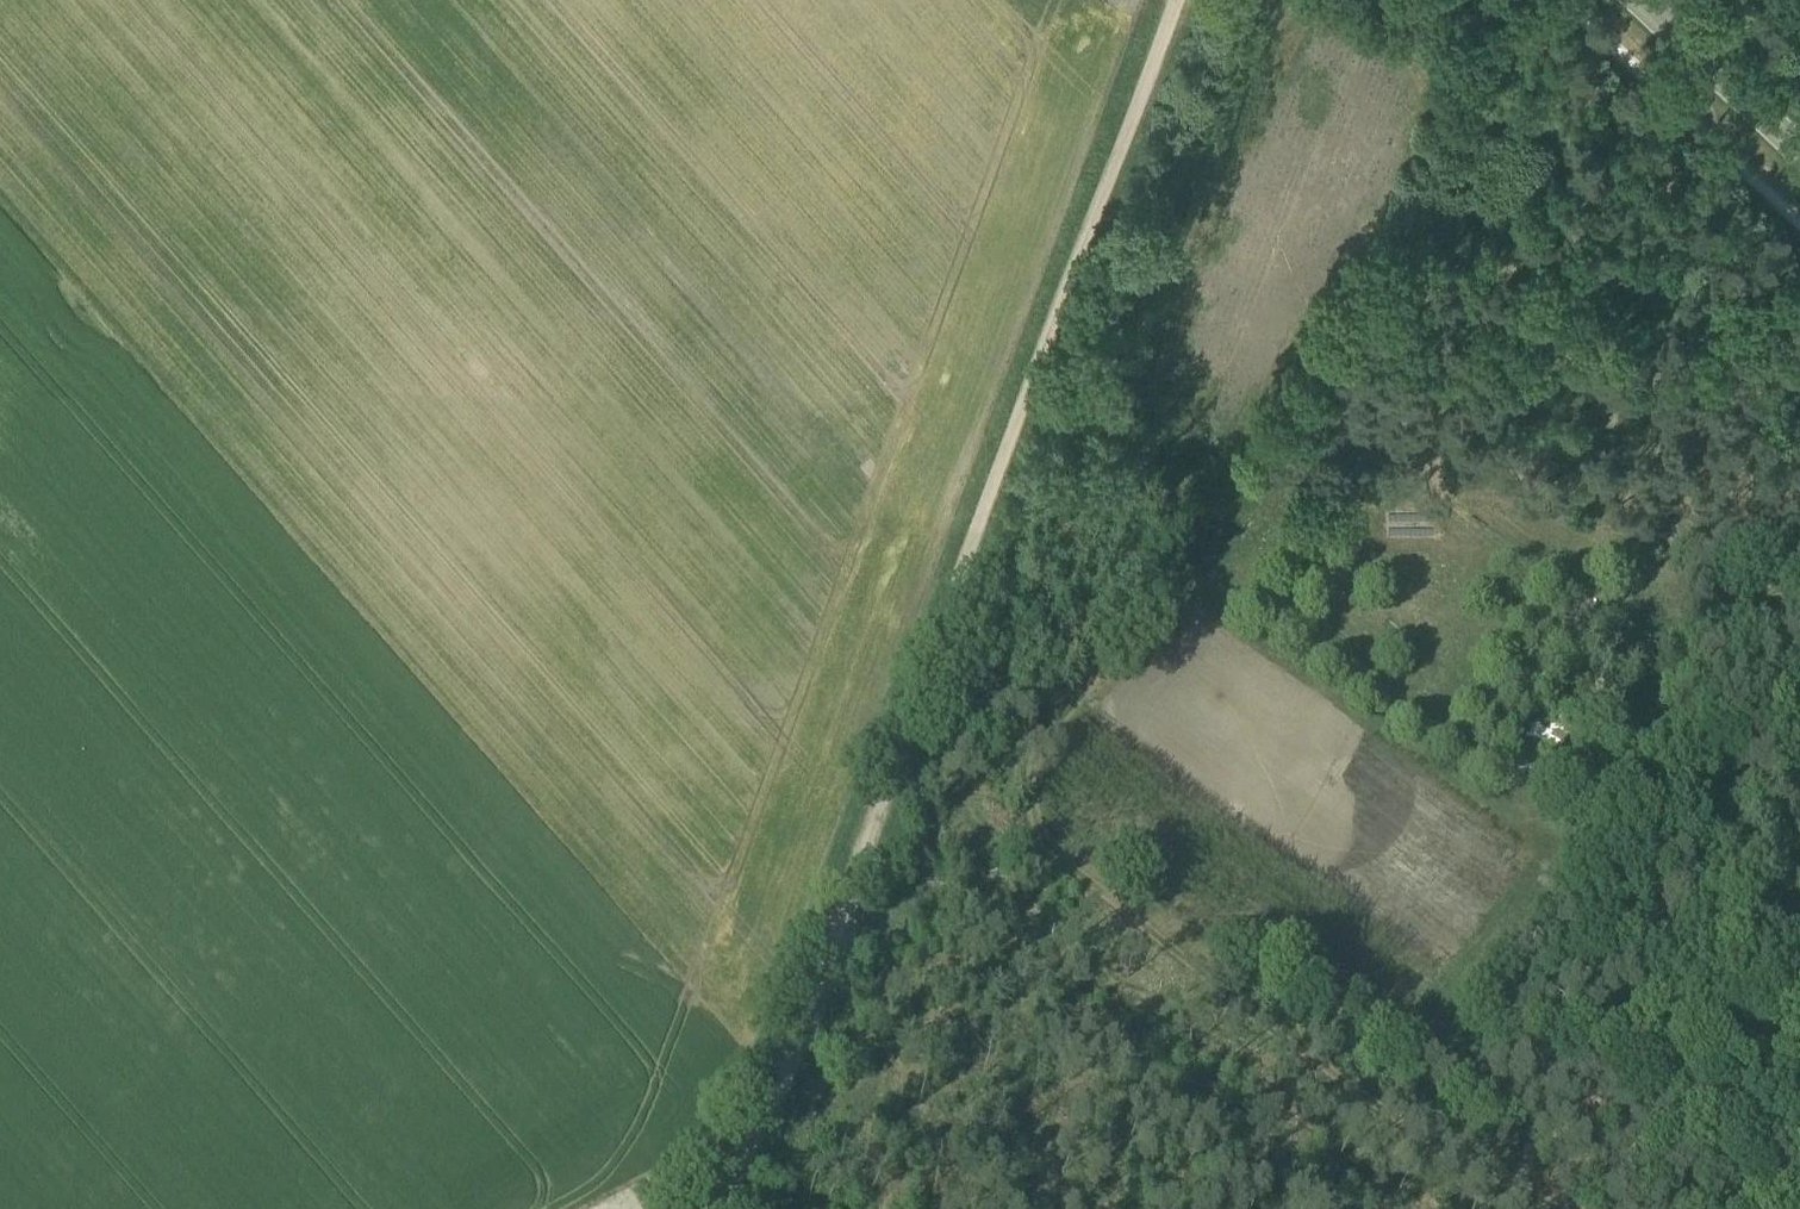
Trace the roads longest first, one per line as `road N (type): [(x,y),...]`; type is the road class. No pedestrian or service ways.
road 1 (track): [(724,1208),(801,1051),(1194,0)]
road 2 (secondary): [(1799,153),(1638,0)]

